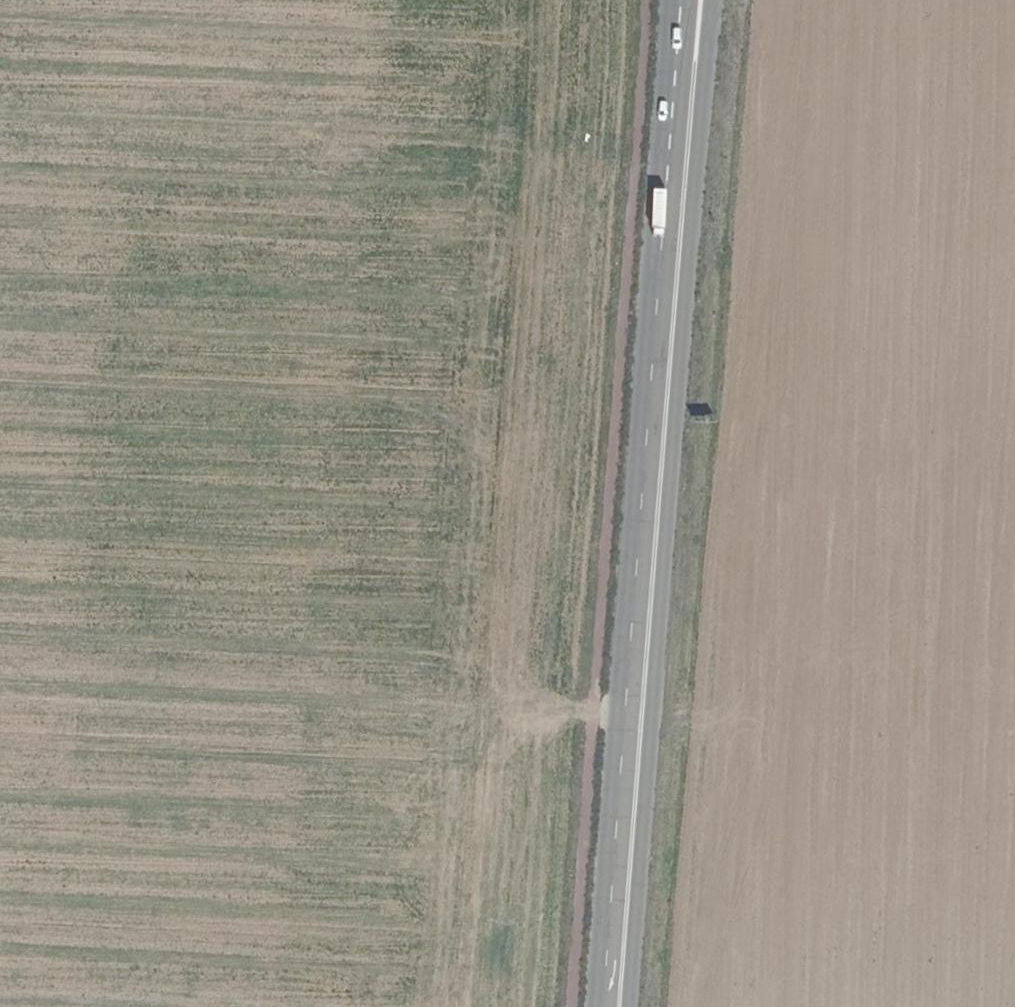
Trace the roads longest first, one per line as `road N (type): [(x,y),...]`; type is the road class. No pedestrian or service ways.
road 1 (secondary): [(616,1006),(702,0)]
road 2 (track): [(0,122),(637,170)]
road 3 (track): [(595,714),(0,668)]

